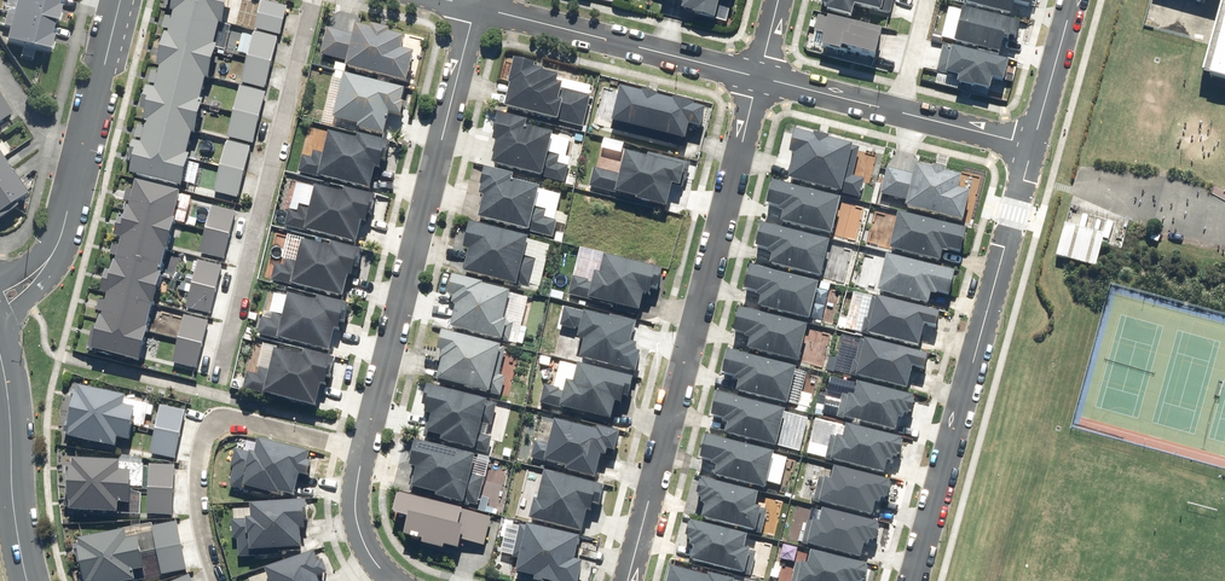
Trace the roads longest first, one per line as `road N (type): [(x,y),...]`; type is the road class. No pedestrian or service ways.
road 1 (residential): [(397,580),(362,543),(353,505),(474,8)]
road 2 (residential): [(625,580),(758,79)]
road 3 (residential): [(1034,147),(912,580)]
road 4 (residential): [(758,79),(474,8)]
road 5 (residential): [(1034,147),(758,79)]
road 6 (residential): [(33,580),(0,345)]
road 7 (residential): [(119,0),(76,173)]
road 8 (residential): [(76,173),(41,275),(0,311)]
road 9 (residential): [(1073,0),(1034,147)]
road 10 (residential): [(76,173),(0,65)]

